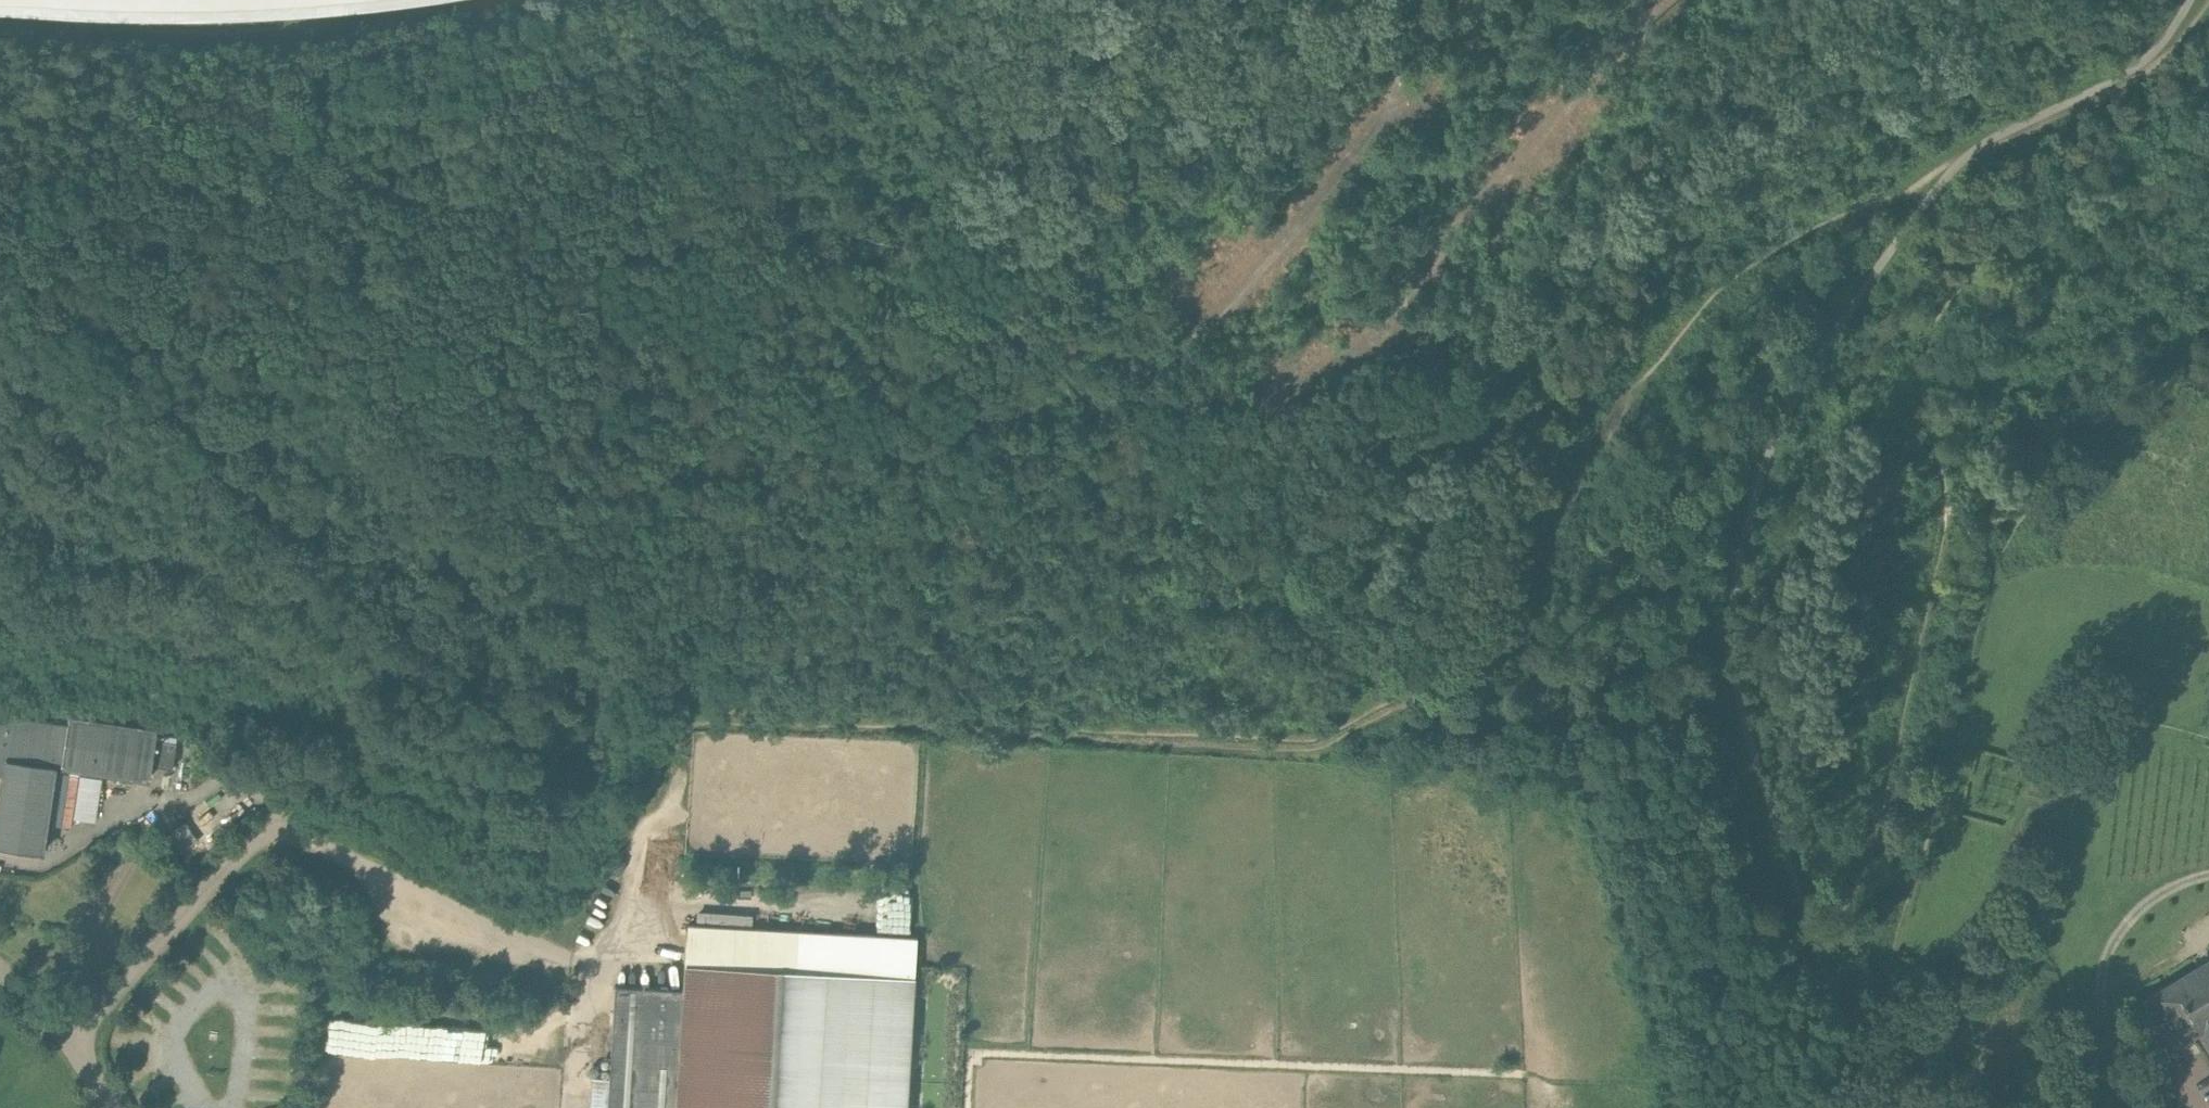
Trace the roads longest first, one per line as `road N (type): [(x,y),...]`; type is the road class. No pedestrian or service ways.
road 1 (unclassified): [(114,1107),(81,1039),(0,970)]

